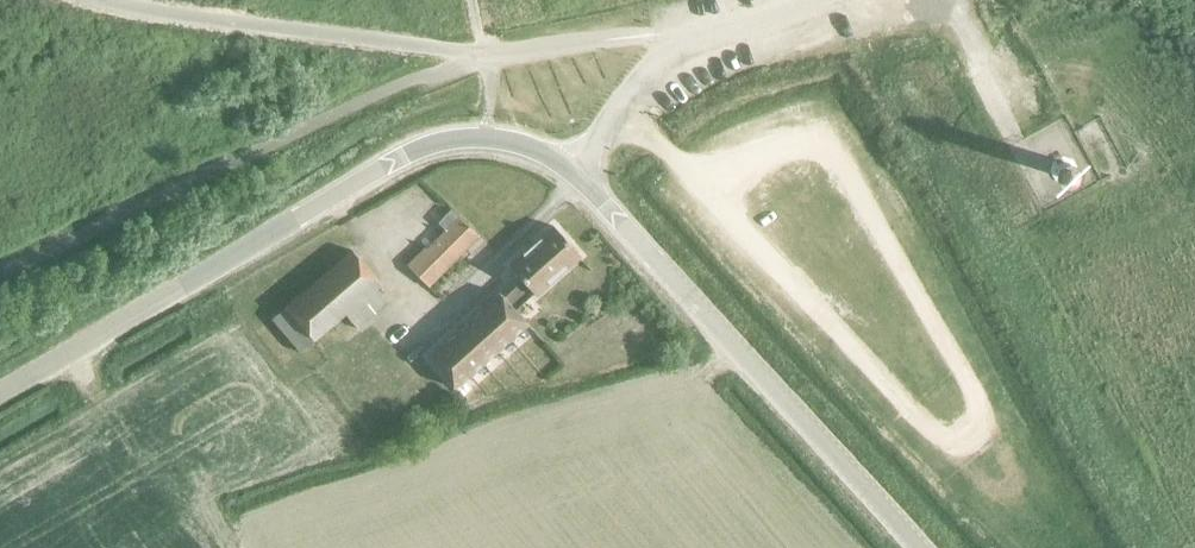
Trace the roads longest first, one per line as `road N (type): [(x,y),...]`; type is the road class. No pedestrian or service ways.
road 1 (tertiary): [(0,394),(407,155),(487,140),(541,154),(566,170)]
road 2 (track): [(763,254),(926,429),(961,442),(976,430),(979,413),(835,156)]
road 3 (tertiary): [(916,547),(566,170)]

